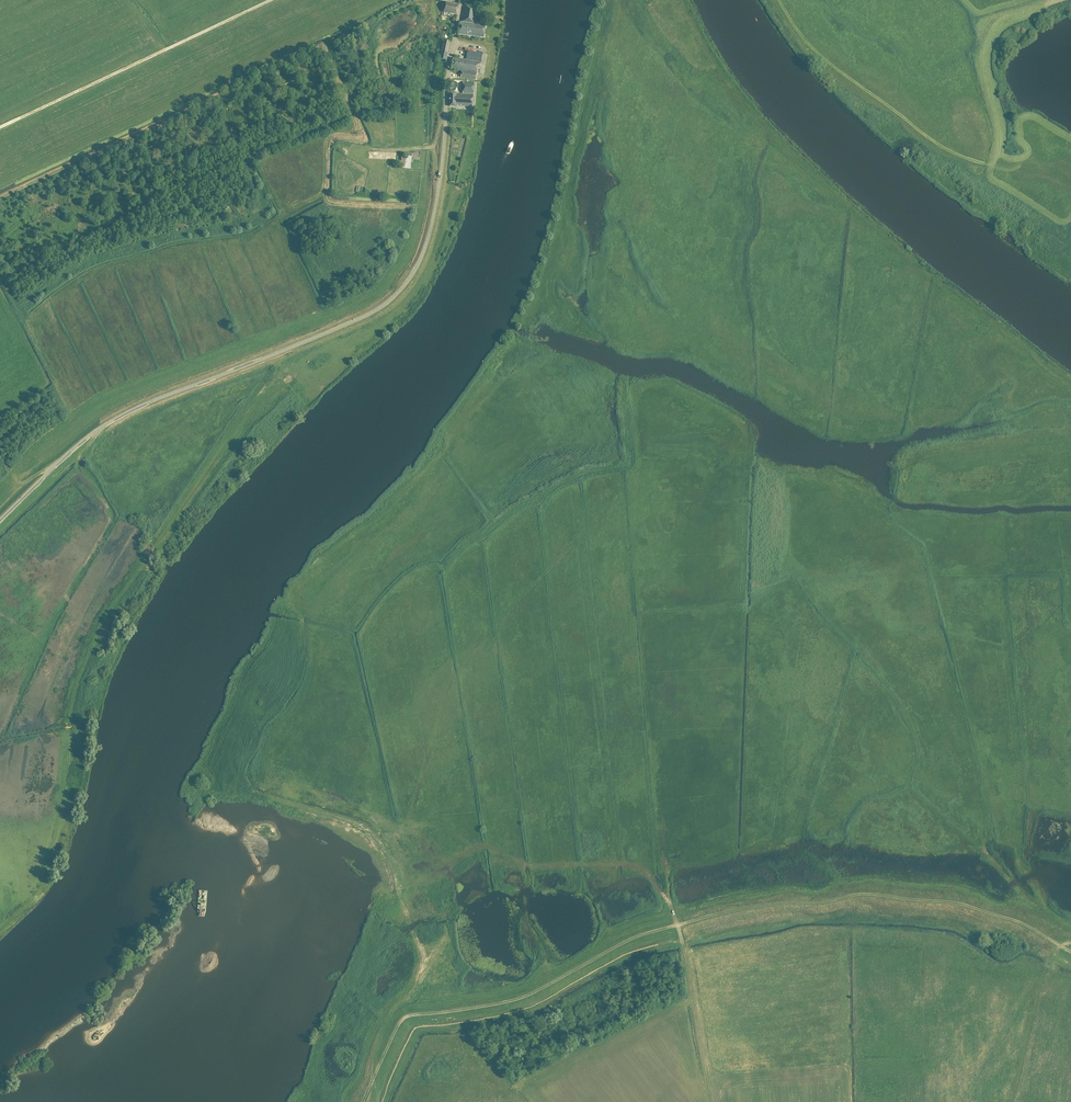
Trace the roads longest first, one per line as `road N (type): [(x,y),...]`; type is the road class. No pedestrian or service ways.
road 1 (unclassified): [(0,520),(102,427),(354,321),(403,288),(434,210),(463,0)]
road 2 (track): [(654,883),(678,926),(710,1101)]
road 3 (track): [(1011,1101),(1041,979),(1052,957),(1070,943)]

